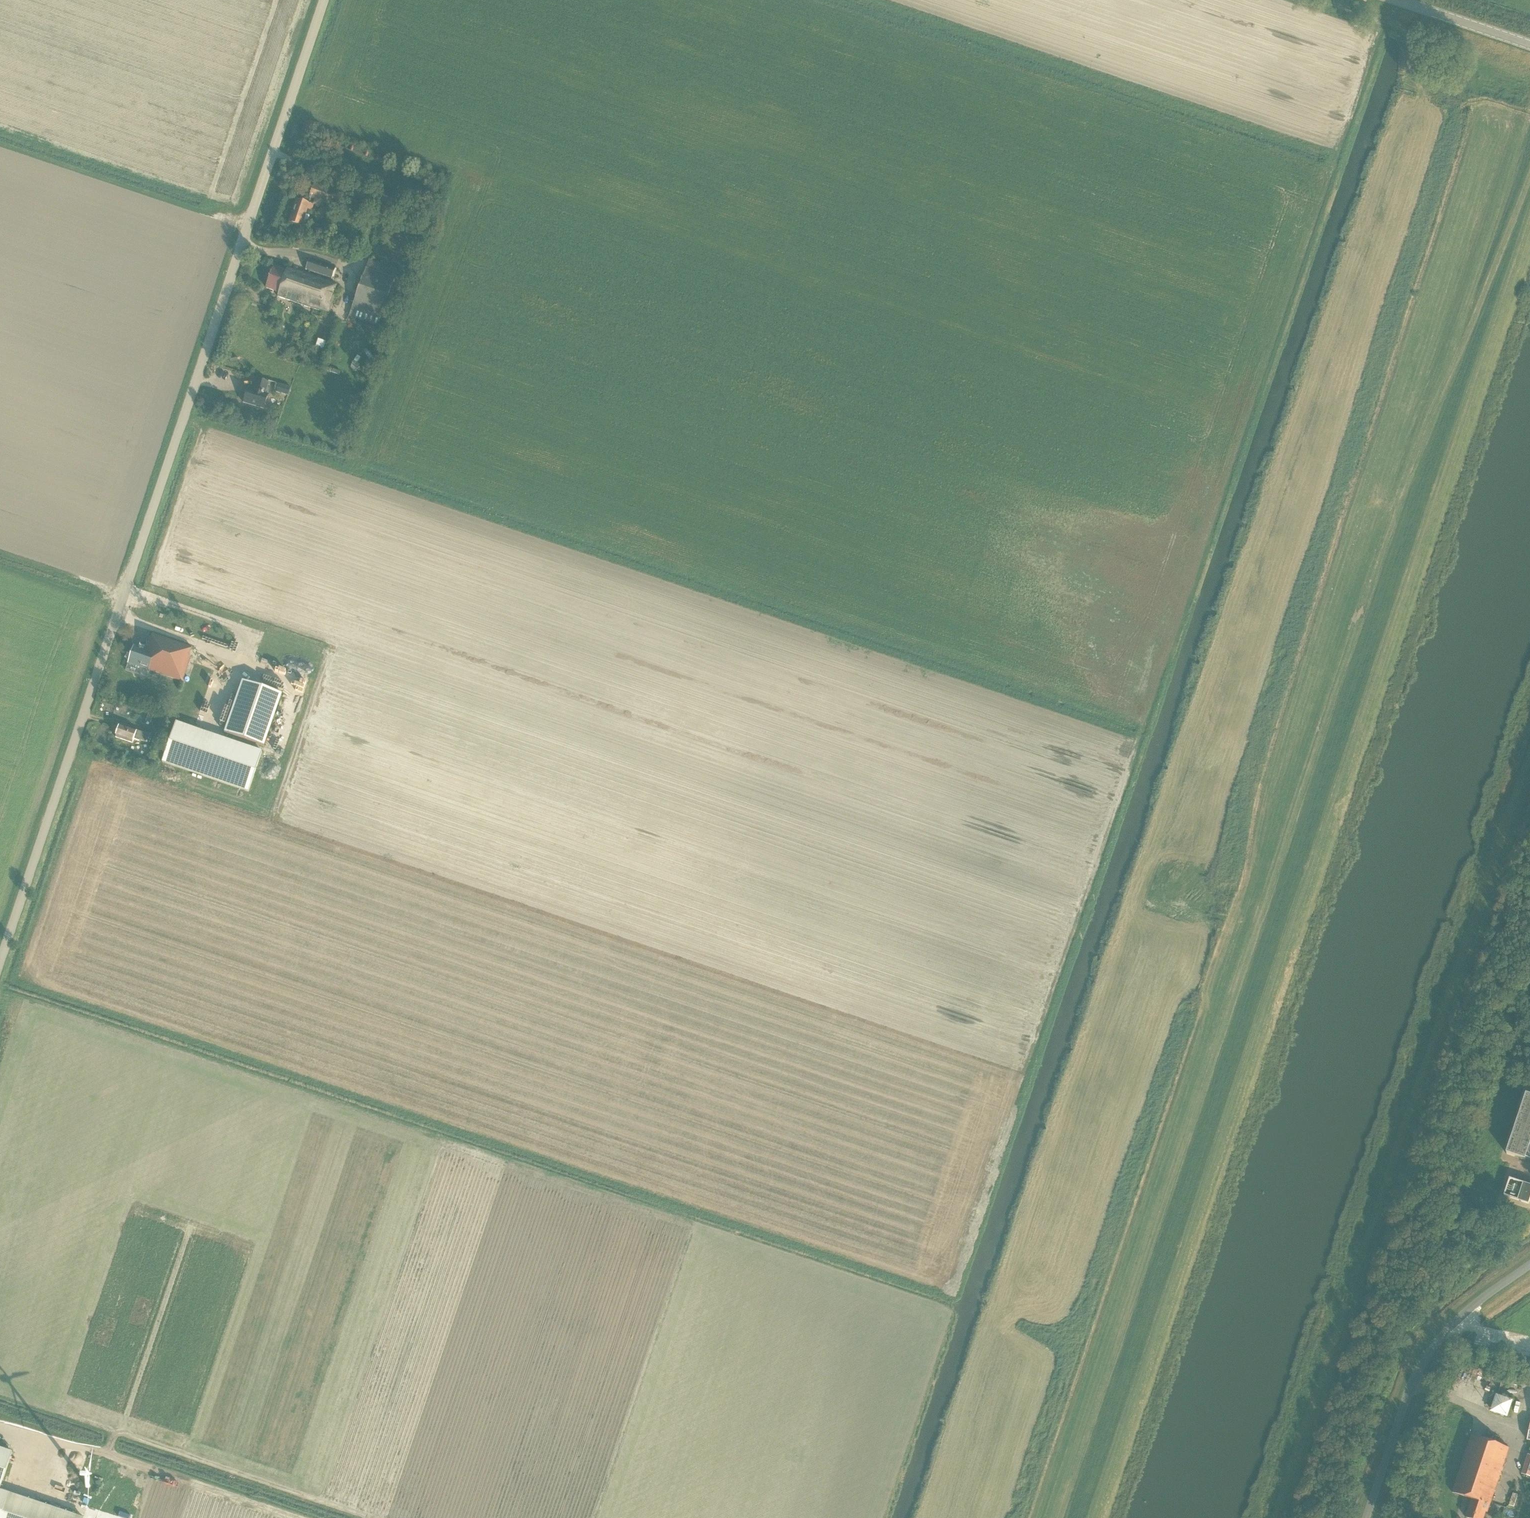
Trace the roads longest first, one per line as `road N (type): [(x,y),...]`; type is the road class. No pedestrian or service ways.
road 1 (tertiary): [(0,964),(325,0)]
road 2 (unclassified): [(1367,1517),(1433,1346),(1467,1306),(1529,1262)]
road 3 (unclassified): [(1529,43),(1401,0)]

